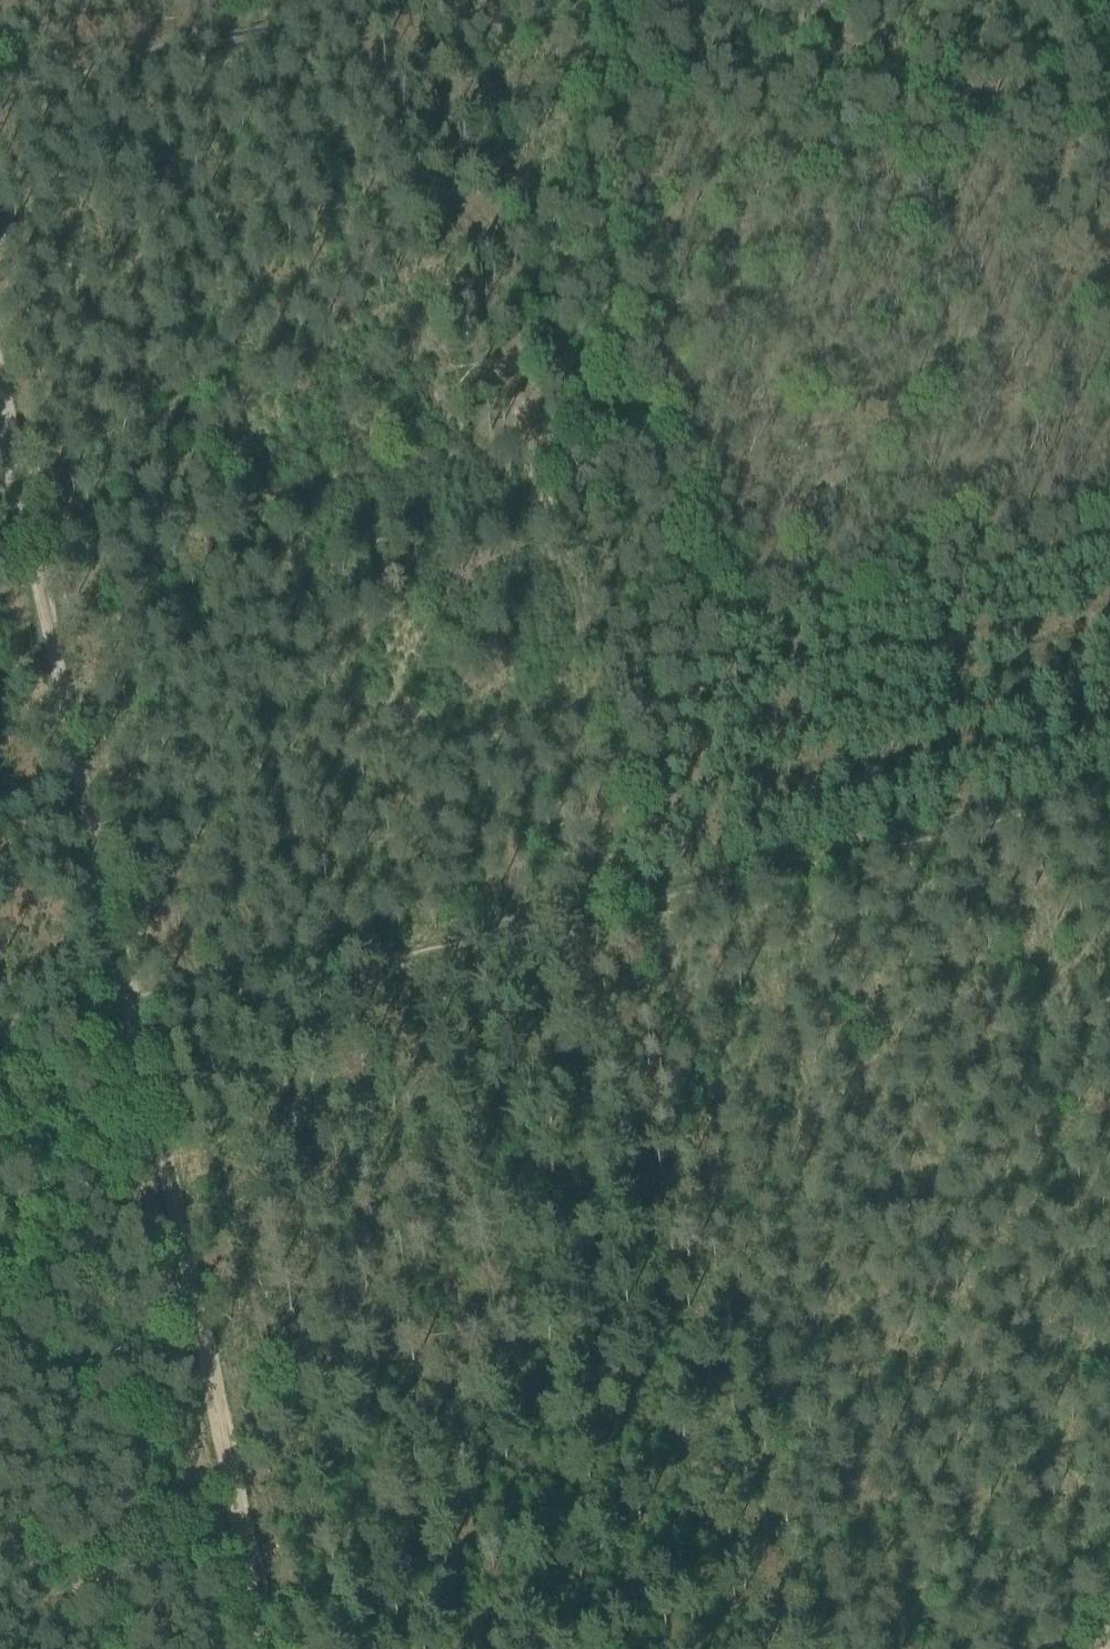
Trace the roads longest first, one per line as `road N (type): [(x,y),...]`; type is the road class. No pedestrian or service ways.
road 1 (track): [(1109,802),(133,1009)]
road 2 (track): [(133,1009),(265,1648)]
road 3 (track): [(133,1009),(0,409)]
road 4 (track): [(0,99),(129,63),(441,0)]
road 5 (track): [(0,1038),(133,1009)]

